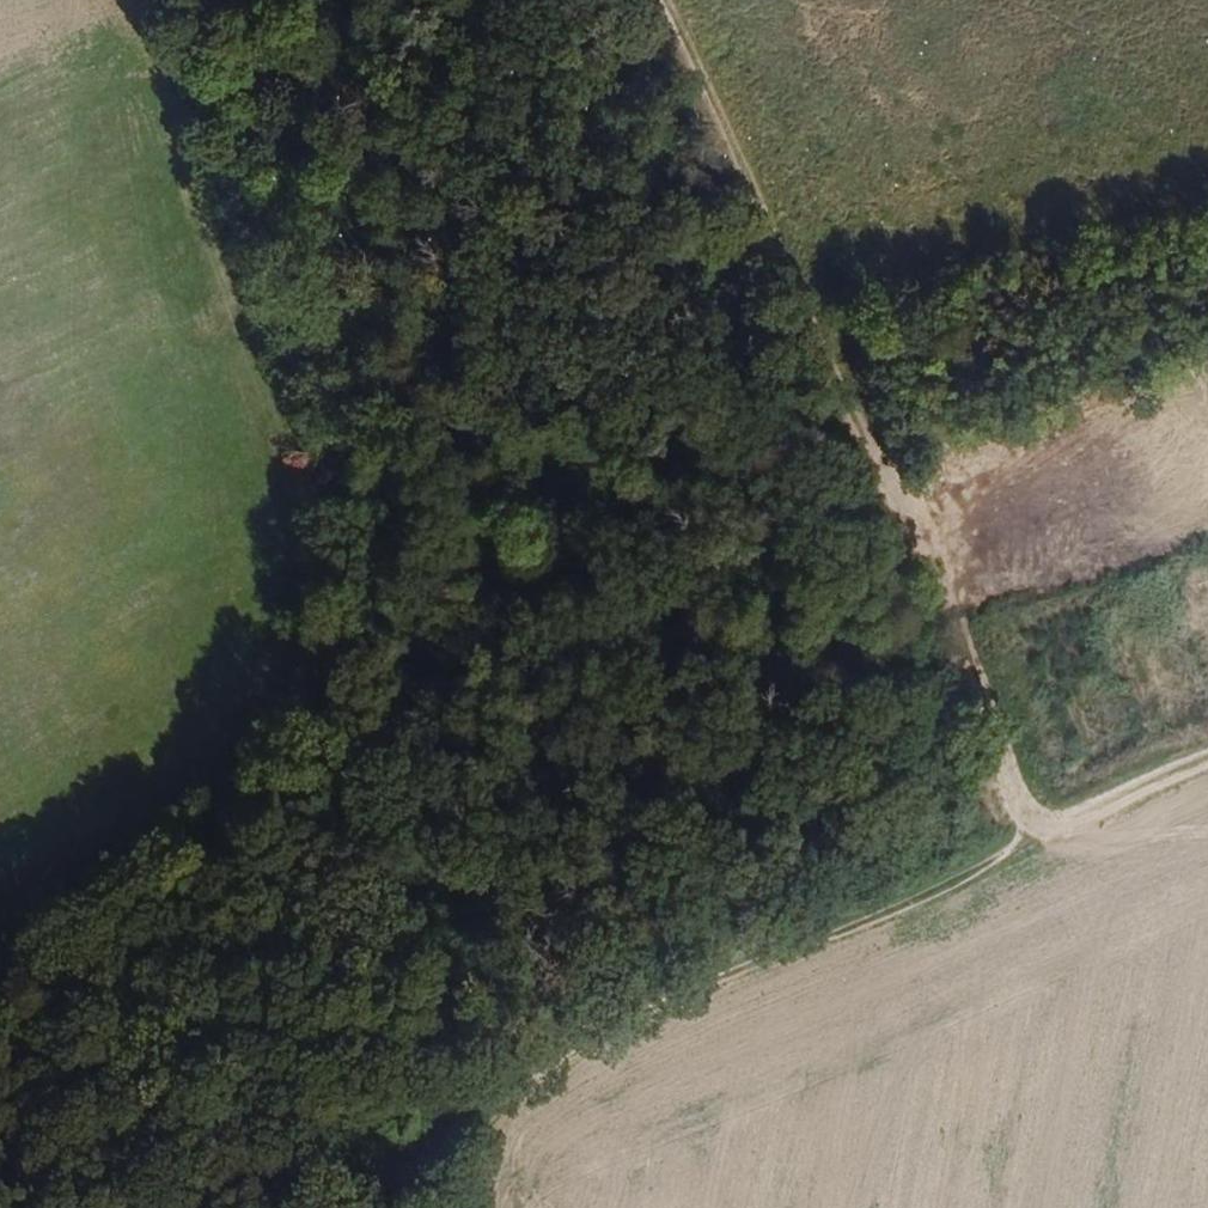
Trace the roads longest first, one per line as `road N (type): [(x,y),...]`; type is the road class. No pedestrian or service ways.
road 1 (track): [(1034,839),(656,0)]
road 2 (track): [(397,1191),(542,1073),(1034,839)]
road 3 (track): [(1034,839),(1207,767)]

